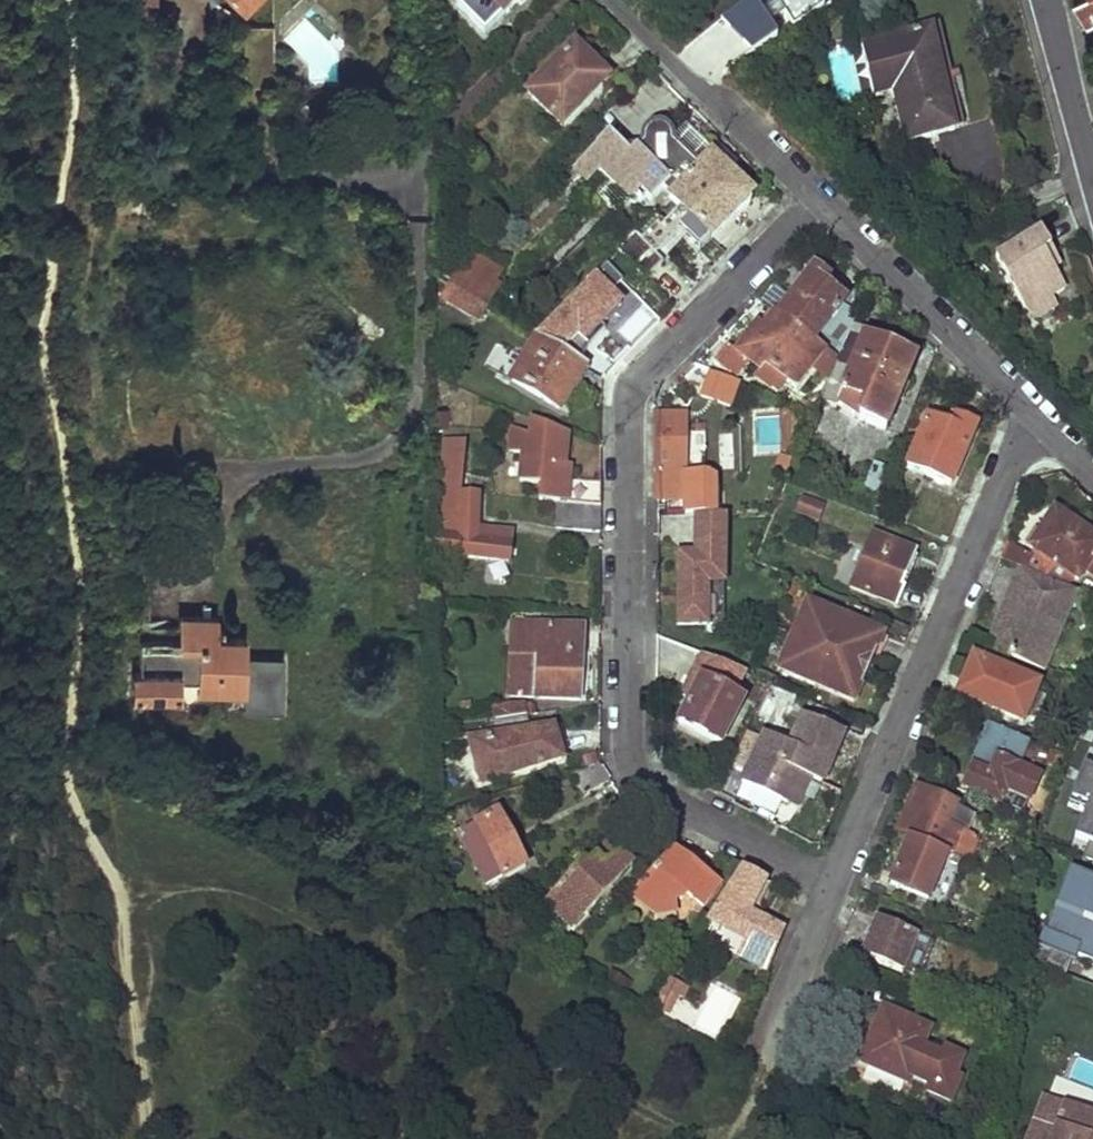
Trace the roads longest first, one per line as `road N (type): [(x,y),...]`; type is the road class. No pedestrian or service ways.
road 1 (residential): [(820,206),(641,379),(631,400),(630,765),(653,790),(835,883)]
road 2 (residential): [(1042,426),(1006,467),(835,883)]
road 3 (residential): [(1042,426),(820,206)]
road 4 (residential): [(820,206),(606,0)]
road 5 (unclassified): [(1046,0),(1092,177)]
road 6 (residential): [(835,883),(776,1039)]

